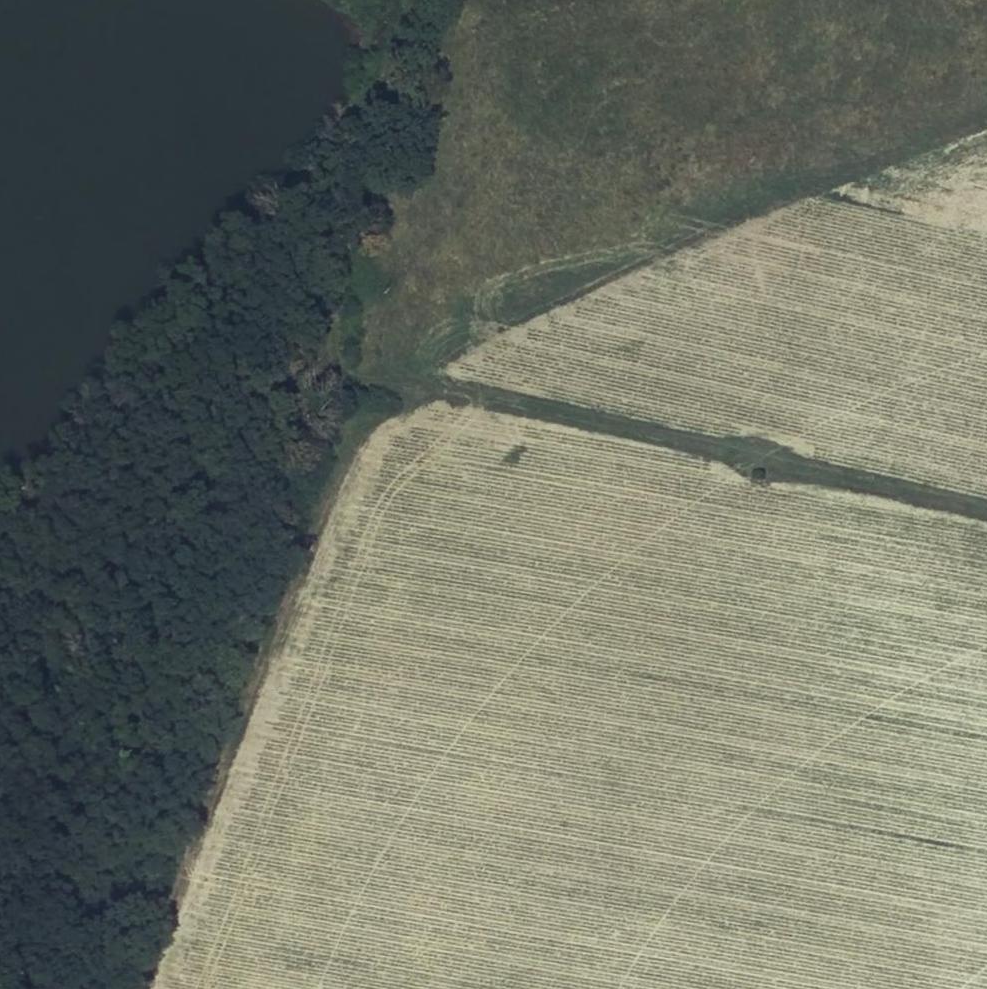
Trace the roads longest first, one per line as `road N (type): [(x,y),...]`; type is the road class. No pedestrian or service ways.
road 1 (track): [(411,0),(352,198),(326,339),(327,356),(348,374),(410,380)]

